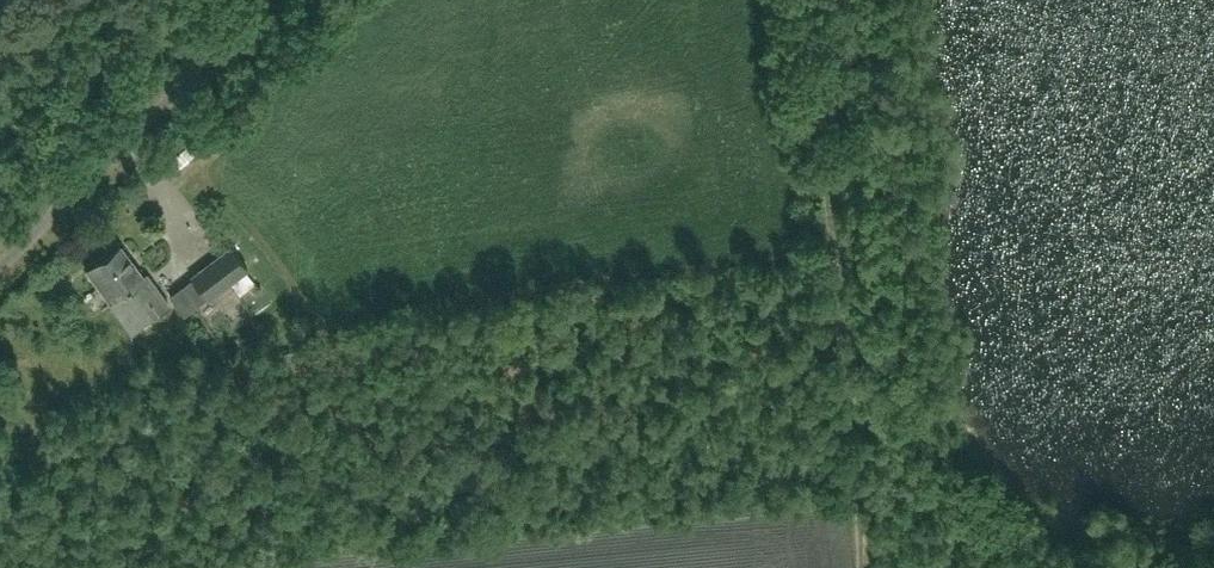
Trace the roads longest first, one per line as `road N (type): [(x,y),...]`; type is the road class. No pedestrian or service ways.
road 1 (unclassified): [(270,0),(0,263)]

